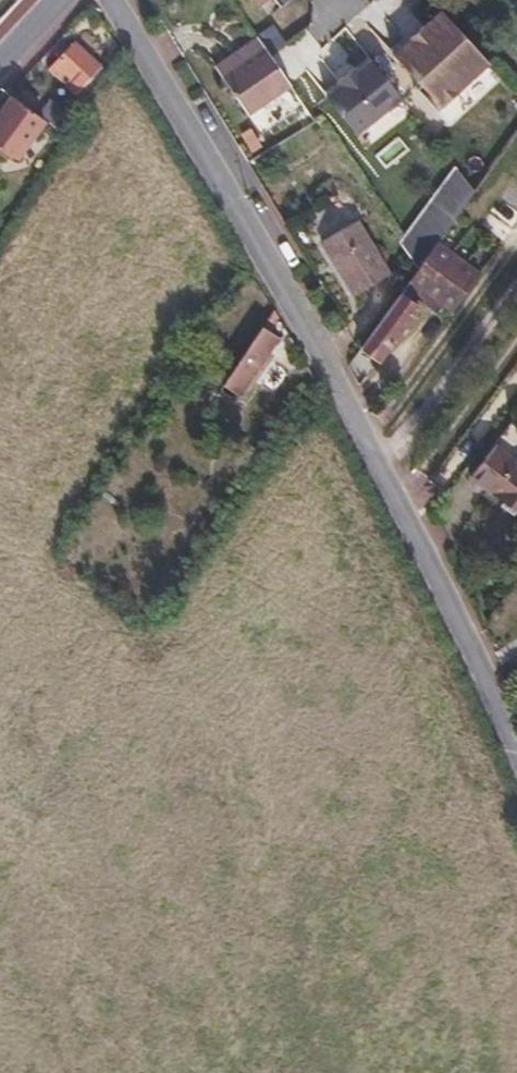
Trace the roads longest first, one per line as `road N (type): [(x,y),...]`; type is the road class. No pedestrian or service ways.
road 1 (residential): [(117,0),(377,448),(516,749)]

